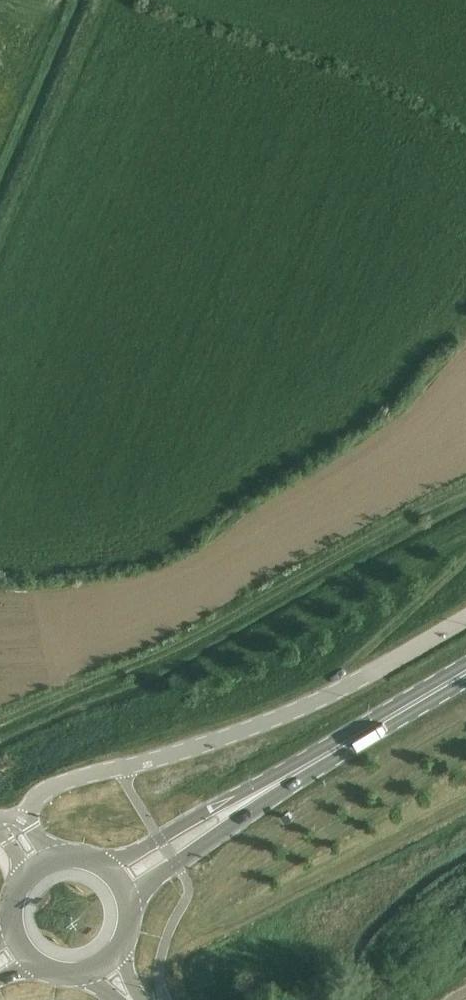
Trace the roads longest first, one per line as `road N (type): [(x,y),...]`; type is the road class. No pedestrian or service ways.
road 1 (unclassified): [(15,827),(50,789),(240,737),(333,699),(465,621)]
road 2 (primary): [(284,779),(465,675)]
road 3 (primary): [(134,905),(256,811),(284,779)]
road 4 (primary): [(284,779),(209,810),(115,869)]

